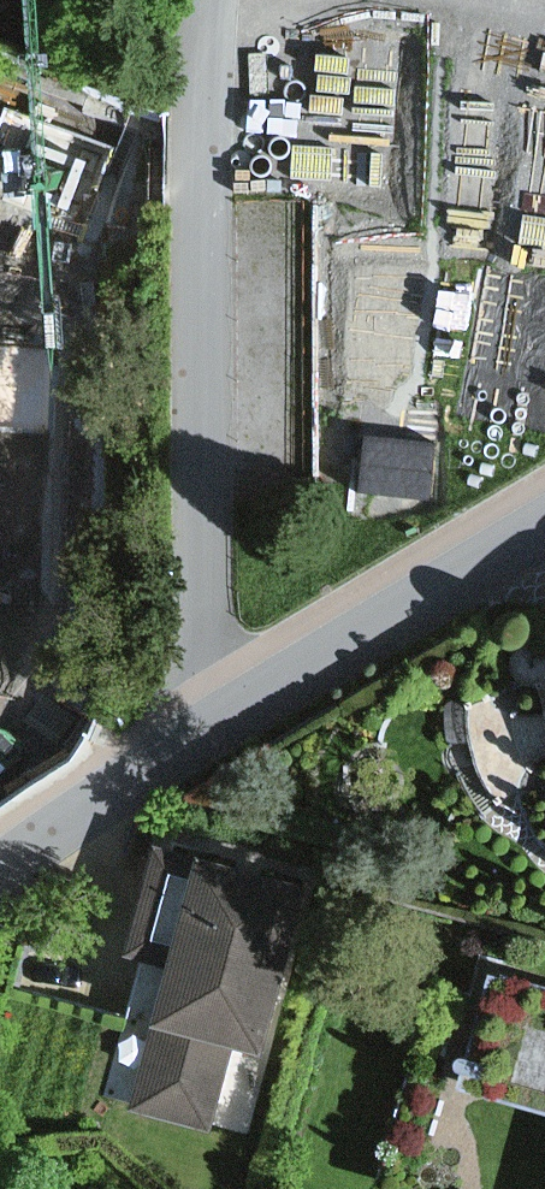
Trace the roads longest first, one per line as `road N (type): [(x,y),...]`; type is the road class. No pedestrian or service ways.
road 1 (residential): [(226,0),(215,91),(217,280),(203,570),(215,677),(235,702)]
road 2 (residential): [(235,702),(544,517)]
road 3 (residential): [(0,871),(235,702)]

